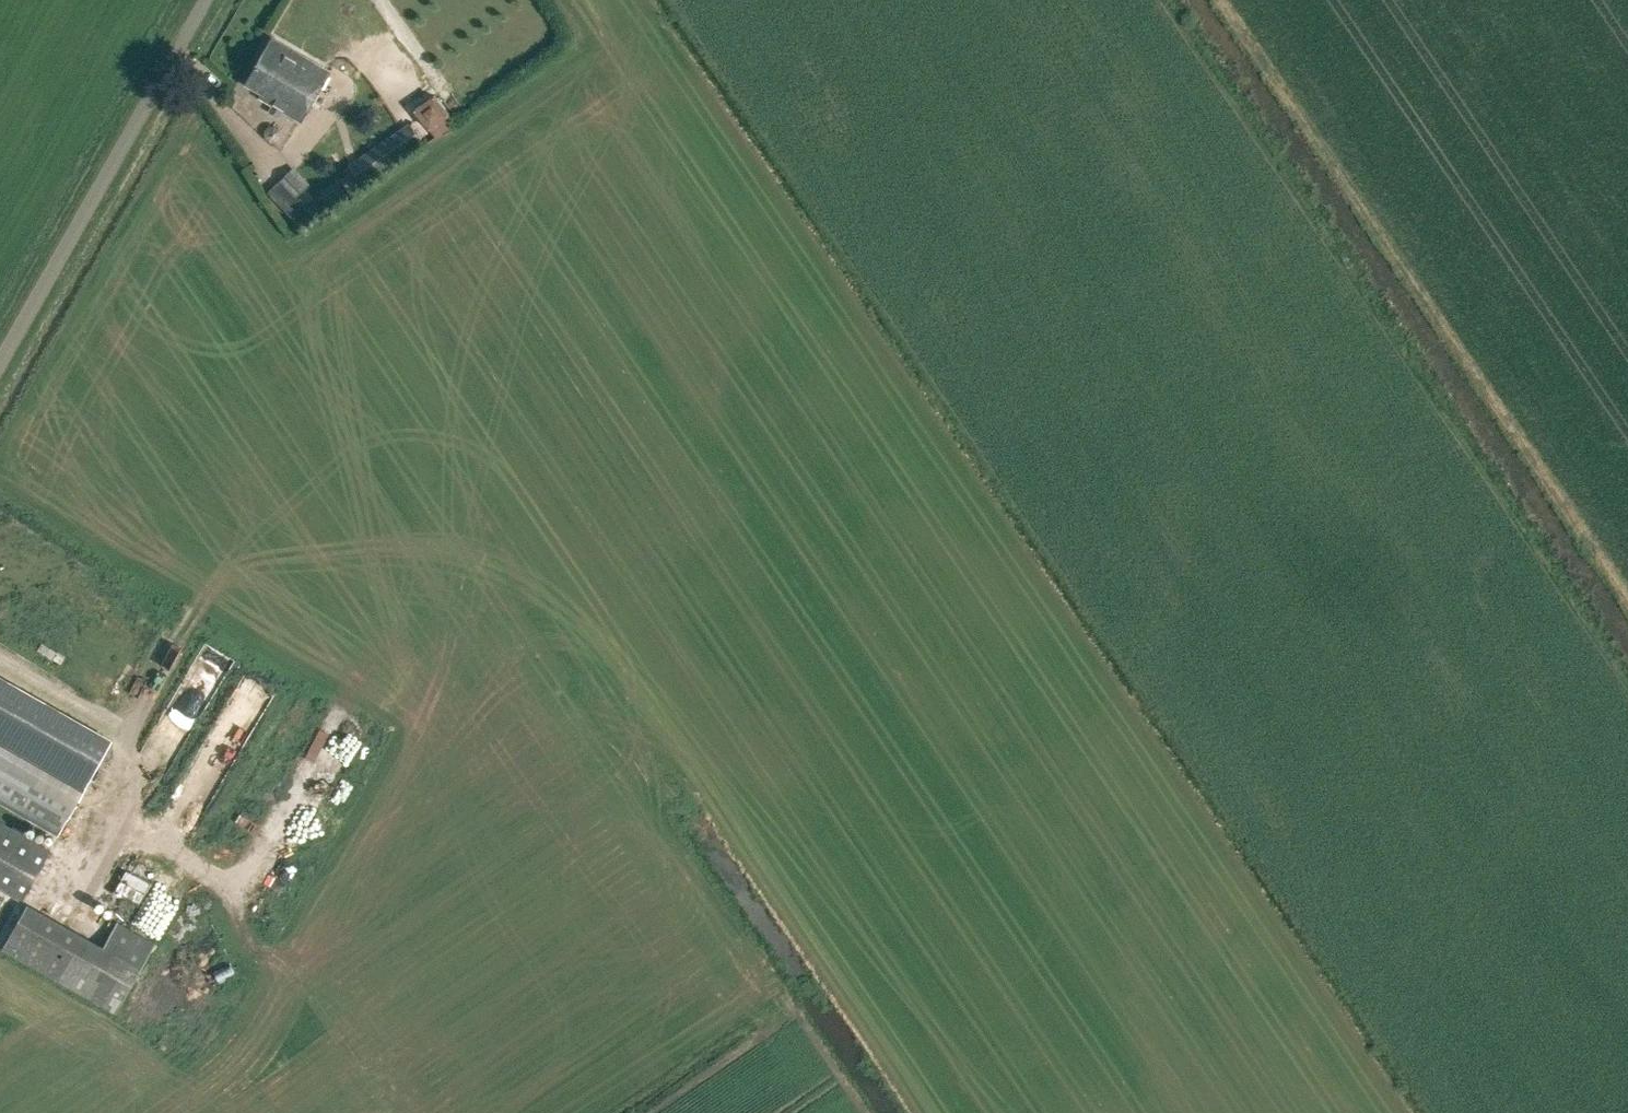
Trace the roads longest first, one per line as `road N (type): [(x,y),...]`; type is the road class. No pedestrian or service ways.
road 1 (unclassified): [(0,361),(204,0)]

